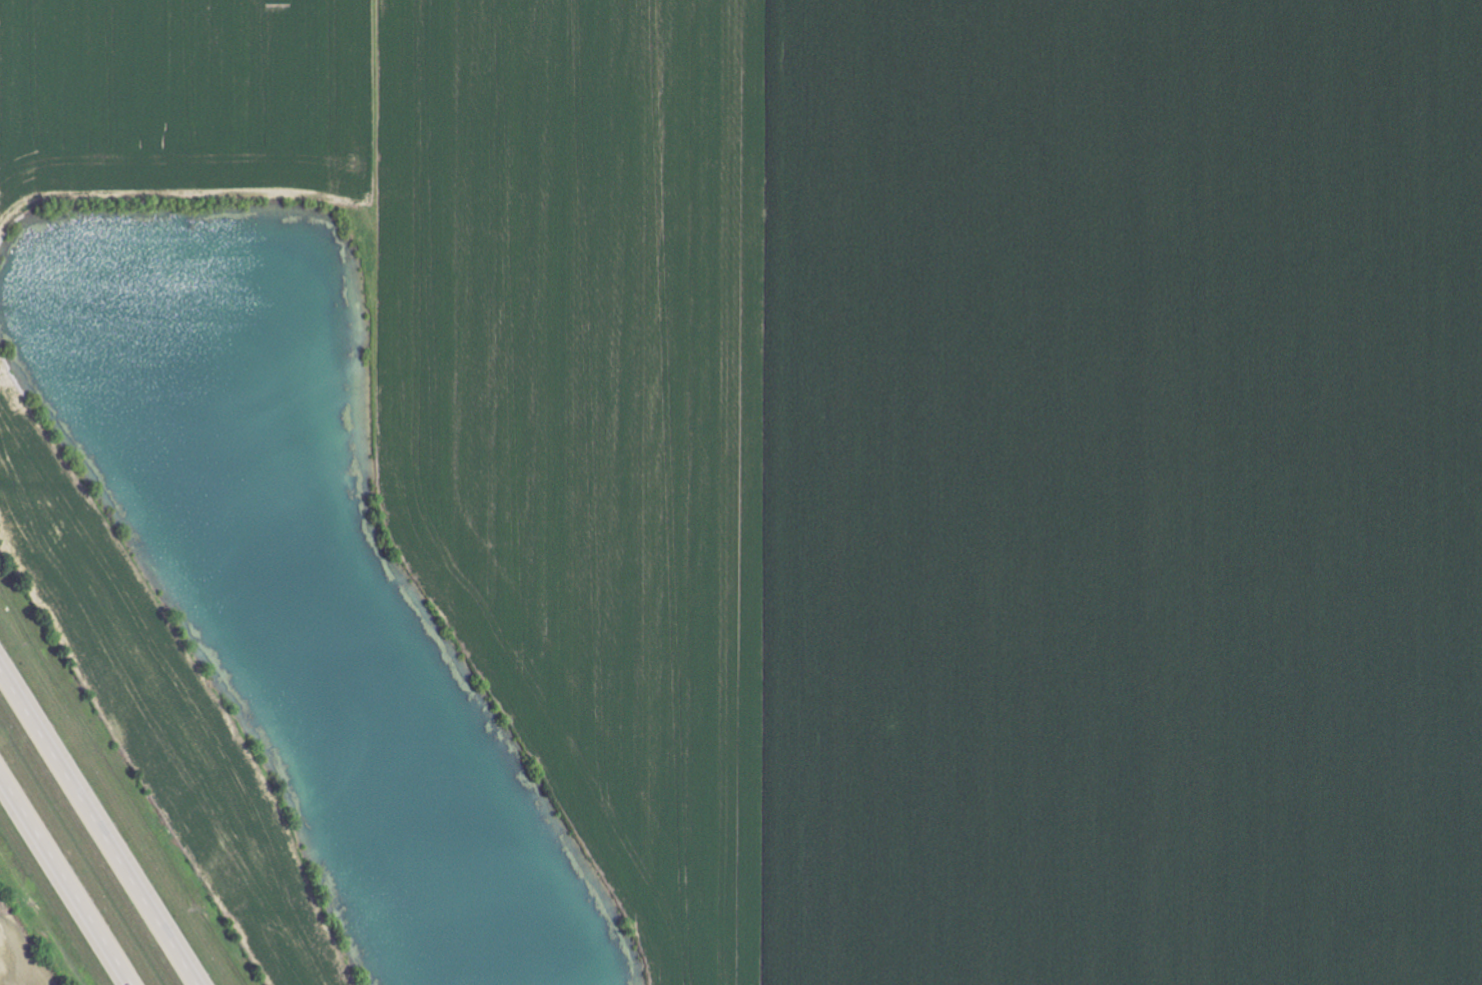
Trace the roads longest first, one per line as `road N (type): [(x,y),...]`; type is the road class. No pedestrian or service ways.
road 1 (motorway): [(199,984),(0,666)]
road 2 (motorway): [(0,769),(135,984)]

